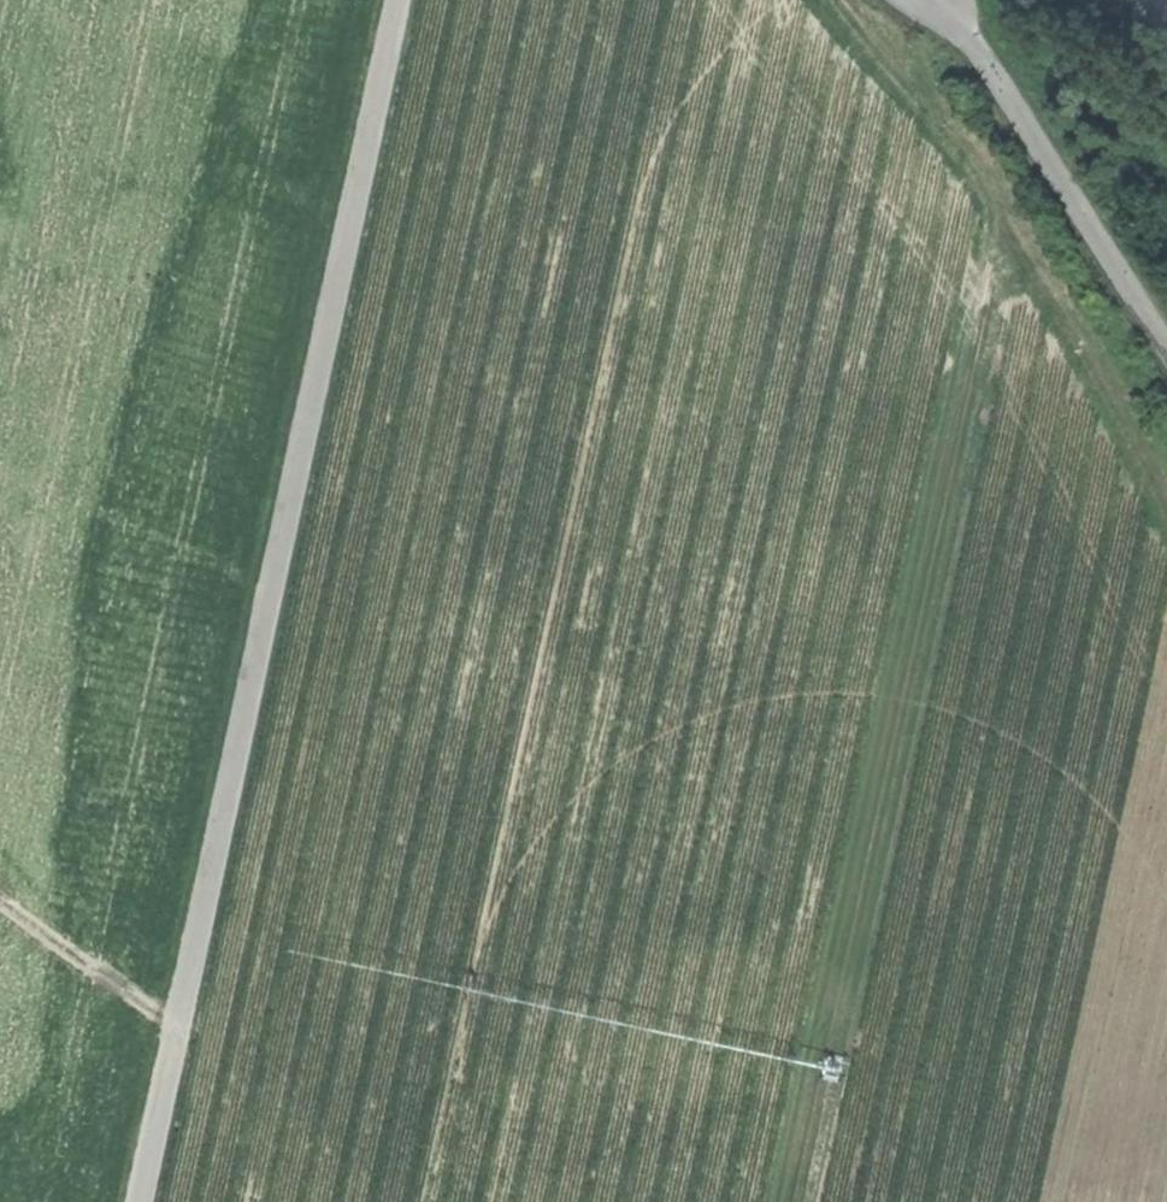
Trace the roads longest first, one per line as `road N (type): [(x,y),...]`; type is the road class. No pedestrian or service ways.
road 1 (unclassified): [(1166,337),(983,51),(920,0)]

